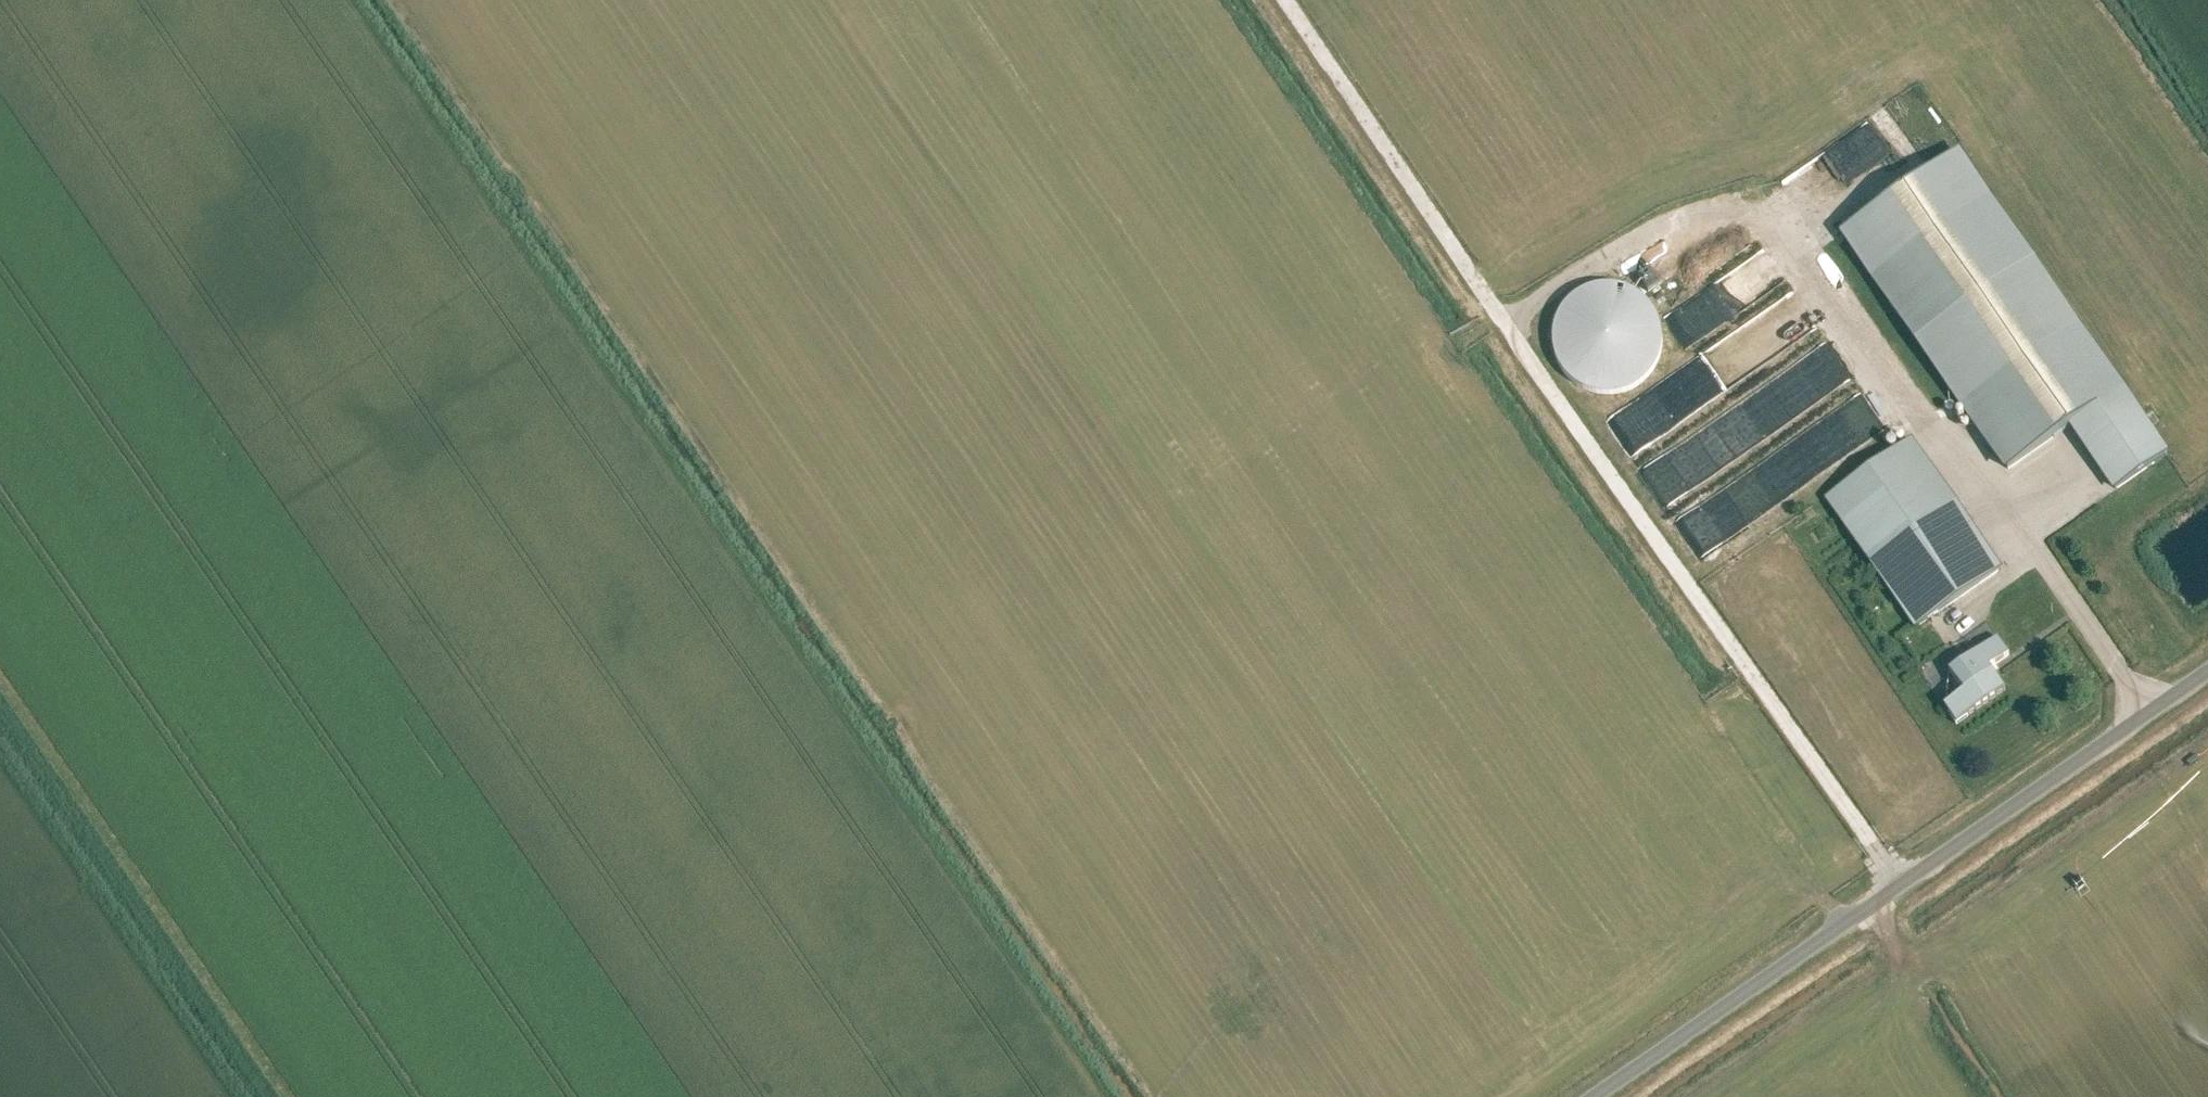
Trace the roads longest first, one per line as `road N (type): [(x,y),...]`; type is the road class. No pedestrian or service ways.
road 1 (unclassified): [(1594,1096),(2207,671)]

